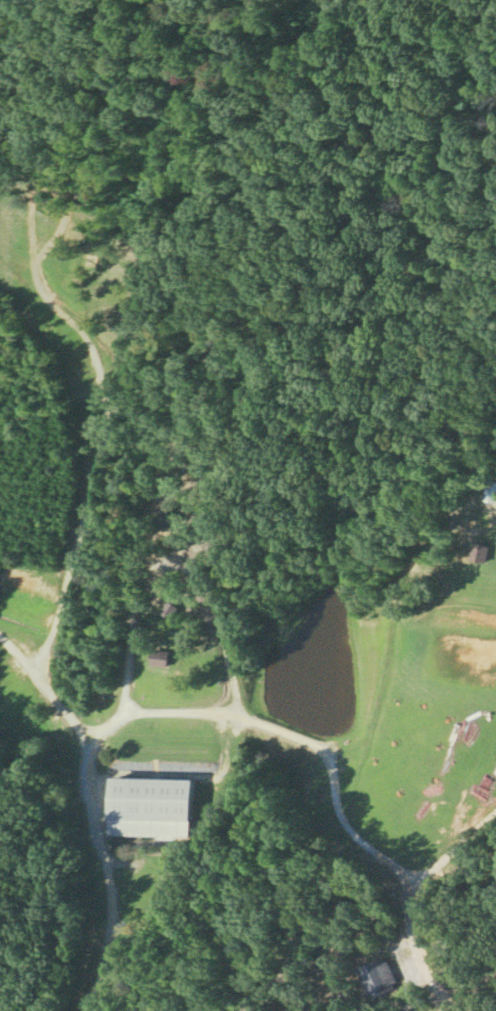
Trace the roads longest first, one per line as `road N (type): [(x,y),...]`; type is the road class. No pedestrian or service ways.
road 1 (residential): [(81,1010),(99,978),(108,895),(85,769),(92,744),(134,715),(234,712),(323,747),(341,816),(403,874)]
road 2 (residential): [(403,874),(412,939),(453,1010)]

